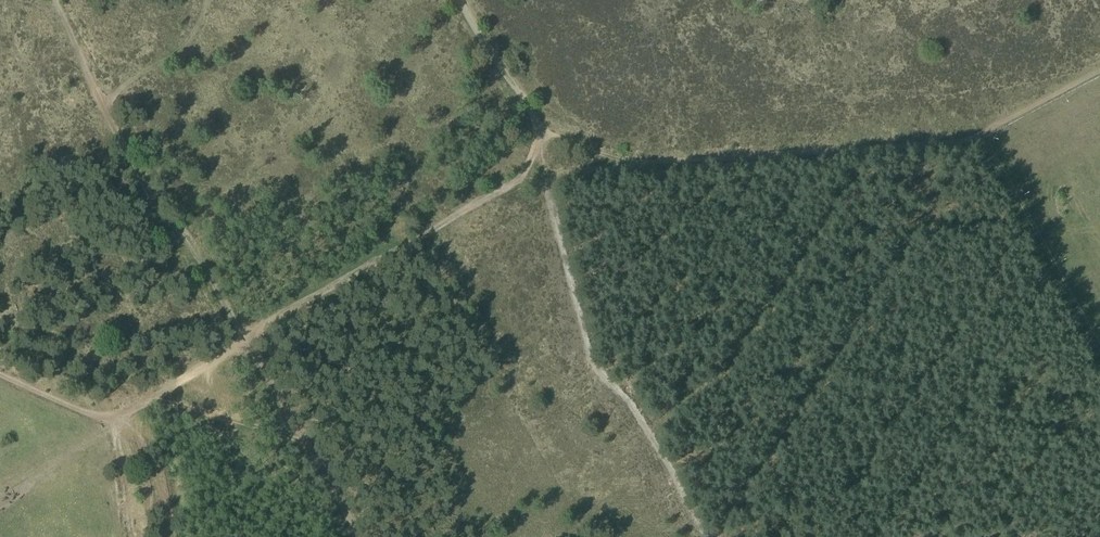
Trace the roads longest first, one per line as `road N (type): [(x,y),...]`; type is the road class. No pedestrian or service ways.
road 1 (track): [(131,536),(114,453),(101,430),(519,181),(542,138)]
road 2 (track): [(1099,70),(981,137),(558,170),(519,181)]
road 3 (track): [(107,102),(361,536)]
road 4 (track): [(622,165),(542,138),(459,0)]
road 5 (track): [(1099,343),(984,135)]
road 6 (track): [(142,404),(166,402),(304,441)]
road 7 (track): [(203,0),(185,45),(107,102)]
road 8 (track): [(115,421),(0,375)]

